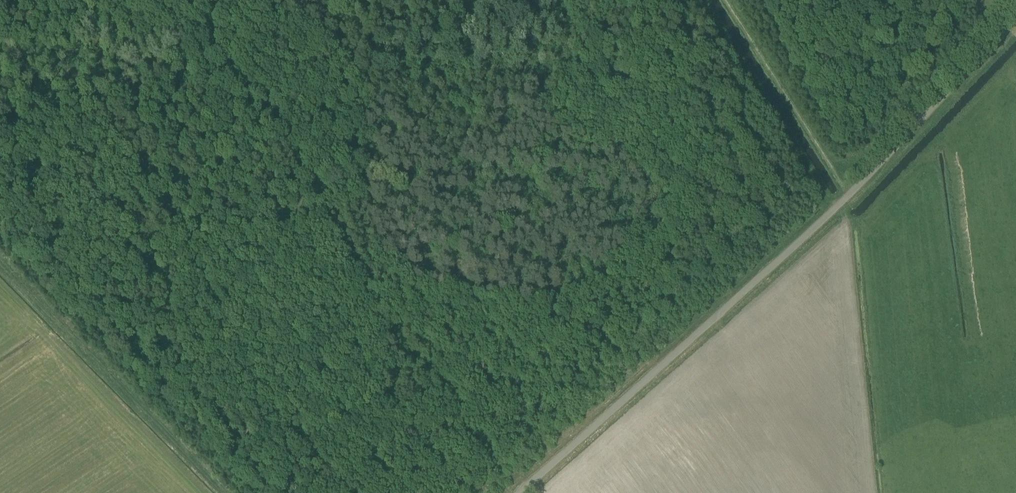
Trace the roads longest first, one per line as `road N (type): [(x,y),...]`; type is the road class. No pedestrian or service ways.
road 1 (unclassified): [(521,492),(840,206),(1015,19)]

